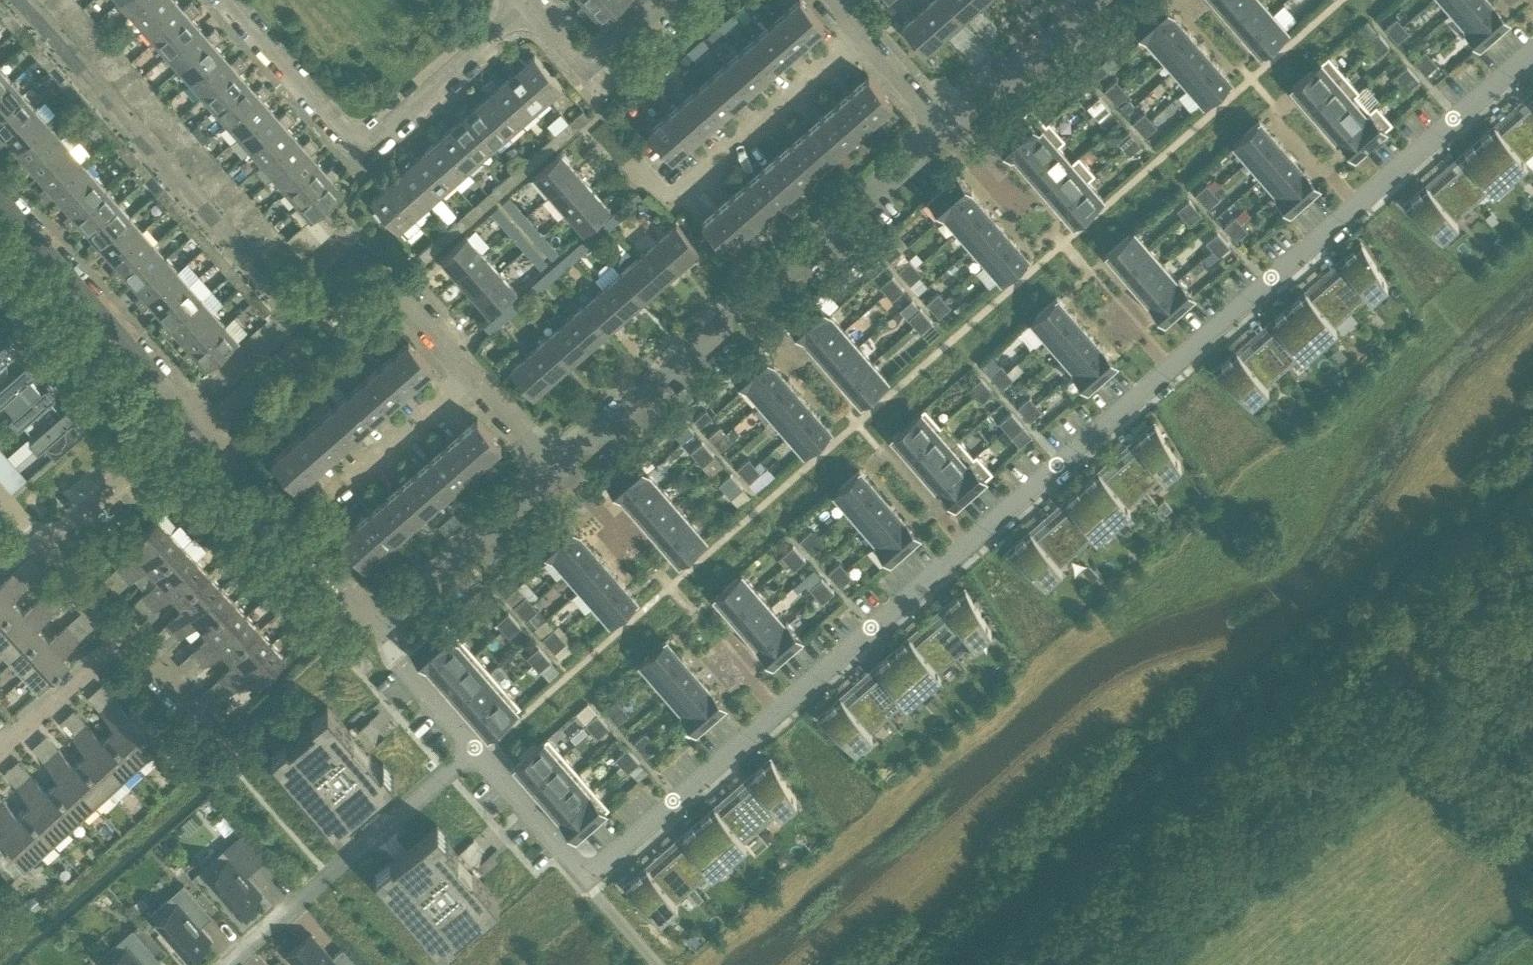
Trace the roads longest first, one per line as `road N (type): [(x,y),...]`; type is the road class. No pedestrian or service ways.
road 1 (residential): [(1532,50),(586,877)]
road 2 (residential): [(948,132),(556,476)]
road 3 (residential): [(528,1),(364,147),(228,0)]
road 4 (residential): [(188,417),(365,260),(471,380)]
road 5 (residential): [(228,964),(473,750)]
road 6 (residential): [(866,38),(669,202),(635,162)]
road 7 (residential): [(188,417),(0,202)]
road 8 (residential): [(378,618),(350,606),(188,417)]
road 9 (residential): [(556,476),(410,604),(378,618)]
road 10 (residential): [(1099,0),(948,132)]
road 11 (residential): [(329,506),(471,380)]
road 12 (residential): [(656,0),(582,64),(528,1)]
road 13 (residential): [(473,750),(586,877)]
road 14 (residential): [(0,752),(125,638)]
road 15 (residential): [(378,618),(399,665),(473,750)]
road 16 (residential): [(47,552),(165,443)]
road 17 (residential): [(471,380),(556,476)]
road 18 (residential): [(948,132),(866,38)]
road 19 (residential): [(207,730),(125,638)]

